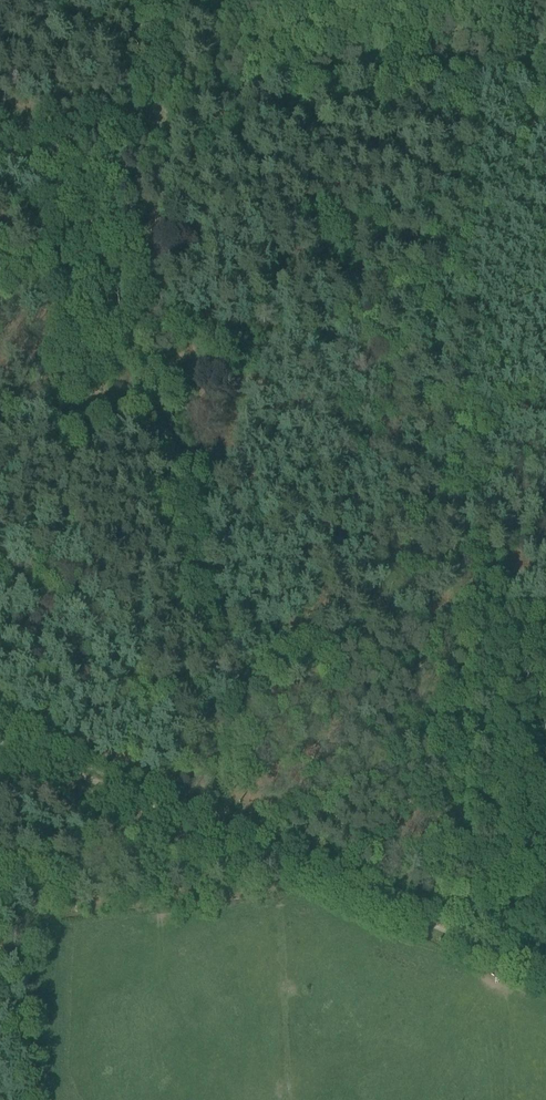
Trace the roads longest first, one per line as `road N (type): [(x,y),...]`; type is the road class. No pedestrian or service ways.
road 1 (track): [(219,828),(256,822),(373,775),(409,730),(450,636),(466,620),(545,612)]
road 2 (track): [(160,114),(545,57)]
road 3 (track): [(219,828),(545,971)]
road 4 (track): [(0,738),(219,828)]

